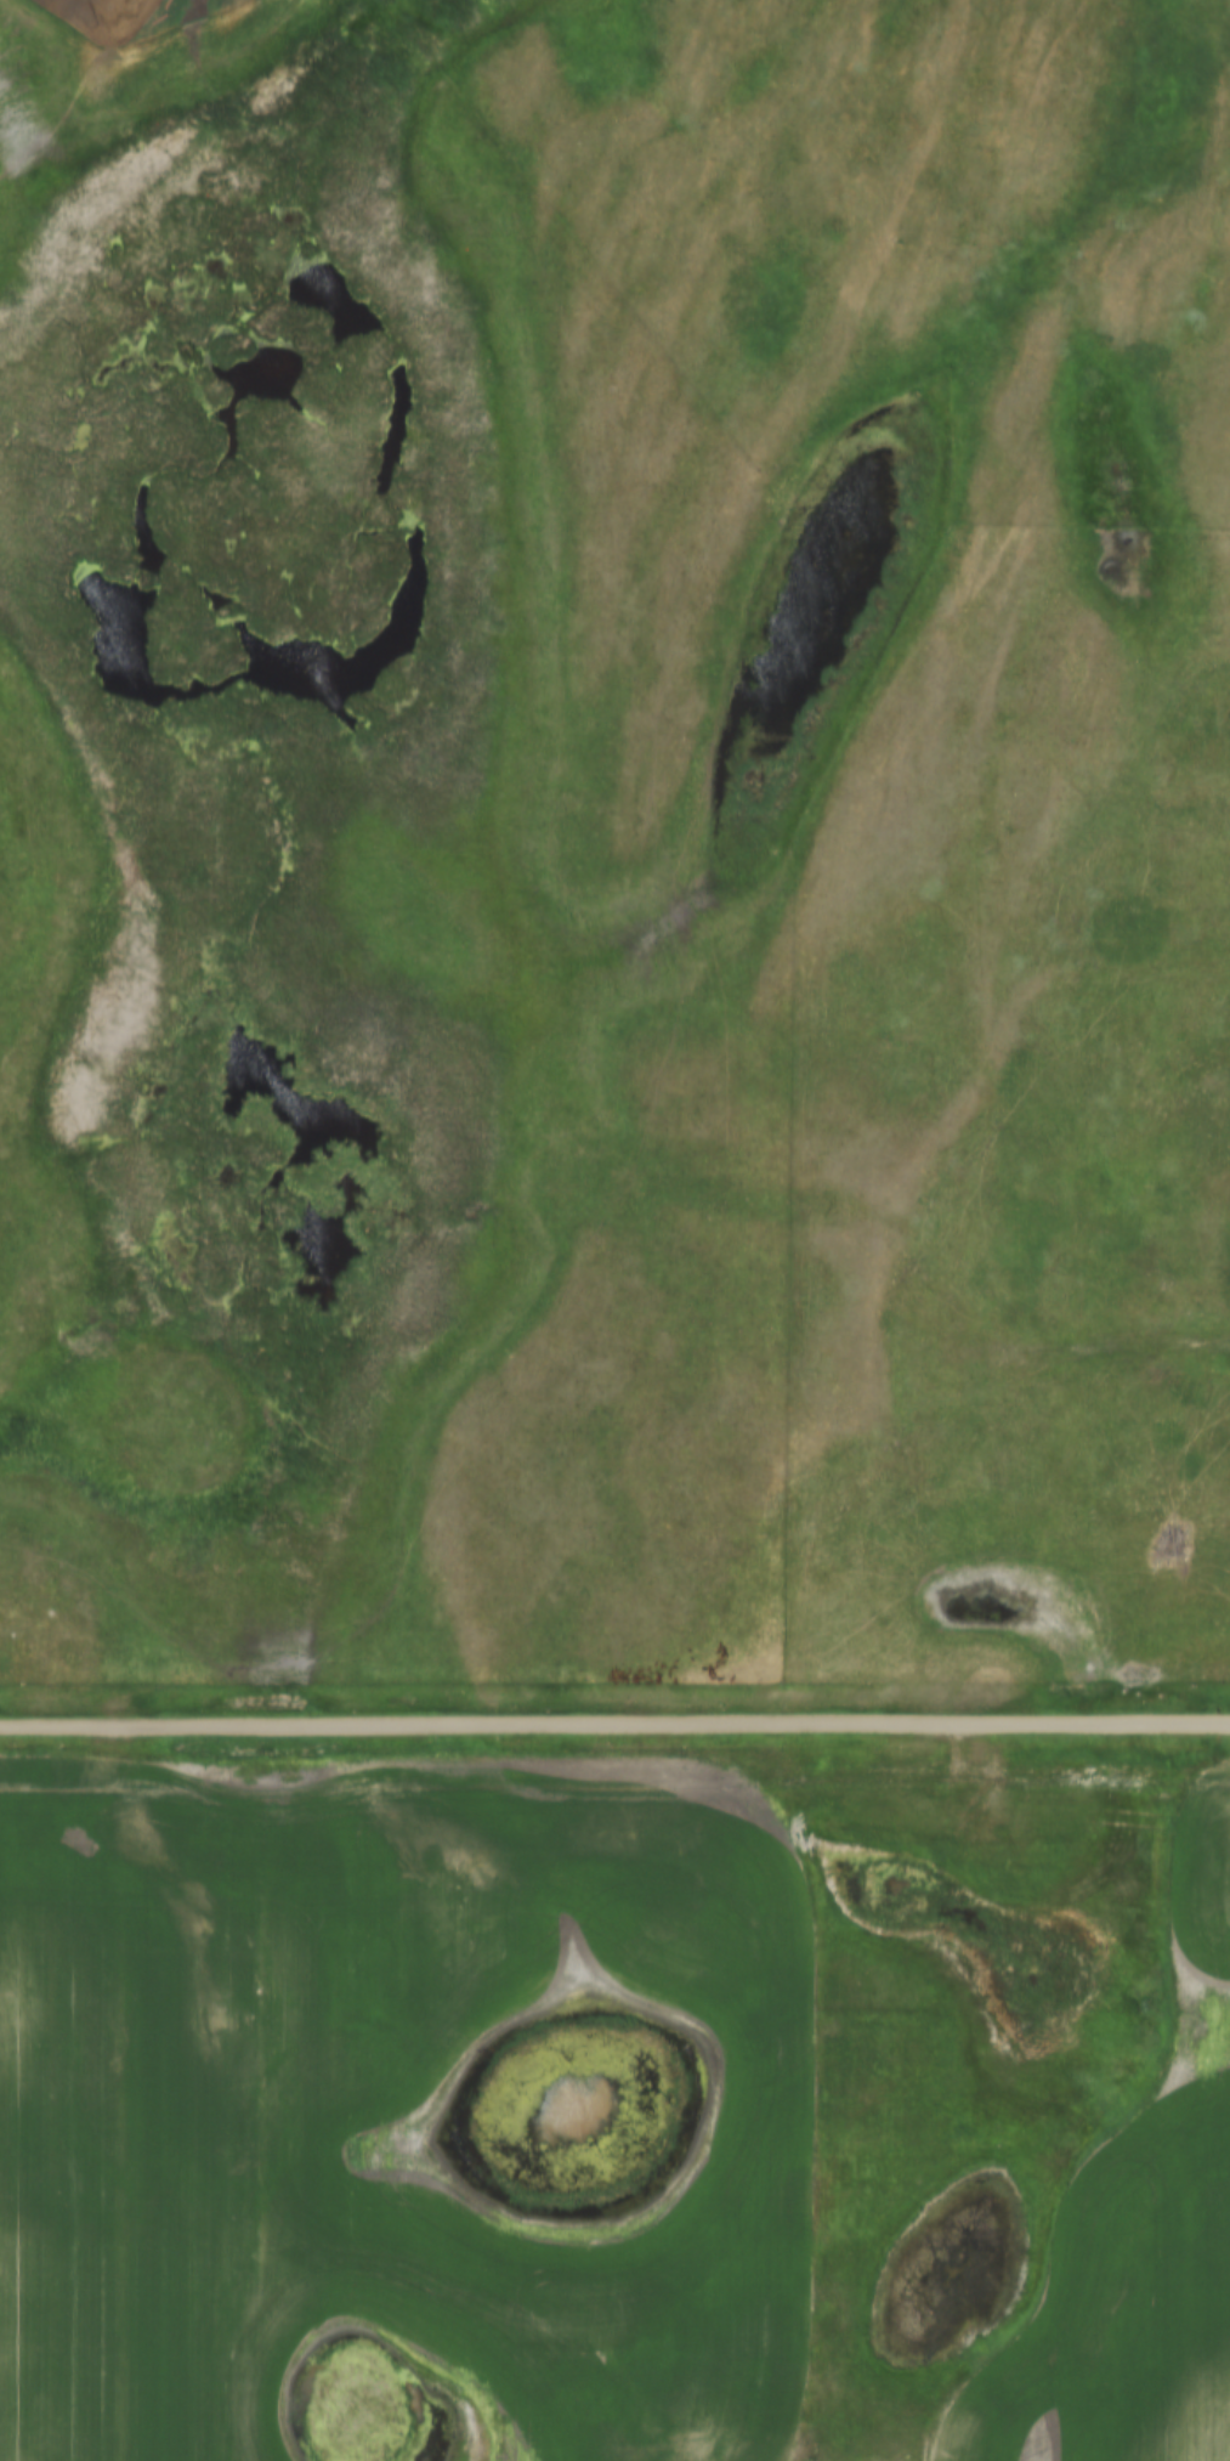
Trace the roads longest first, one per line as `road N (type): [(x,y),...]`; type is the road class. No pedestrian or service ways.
road 1 (residential): [(0,1732),(1229,1726)]

